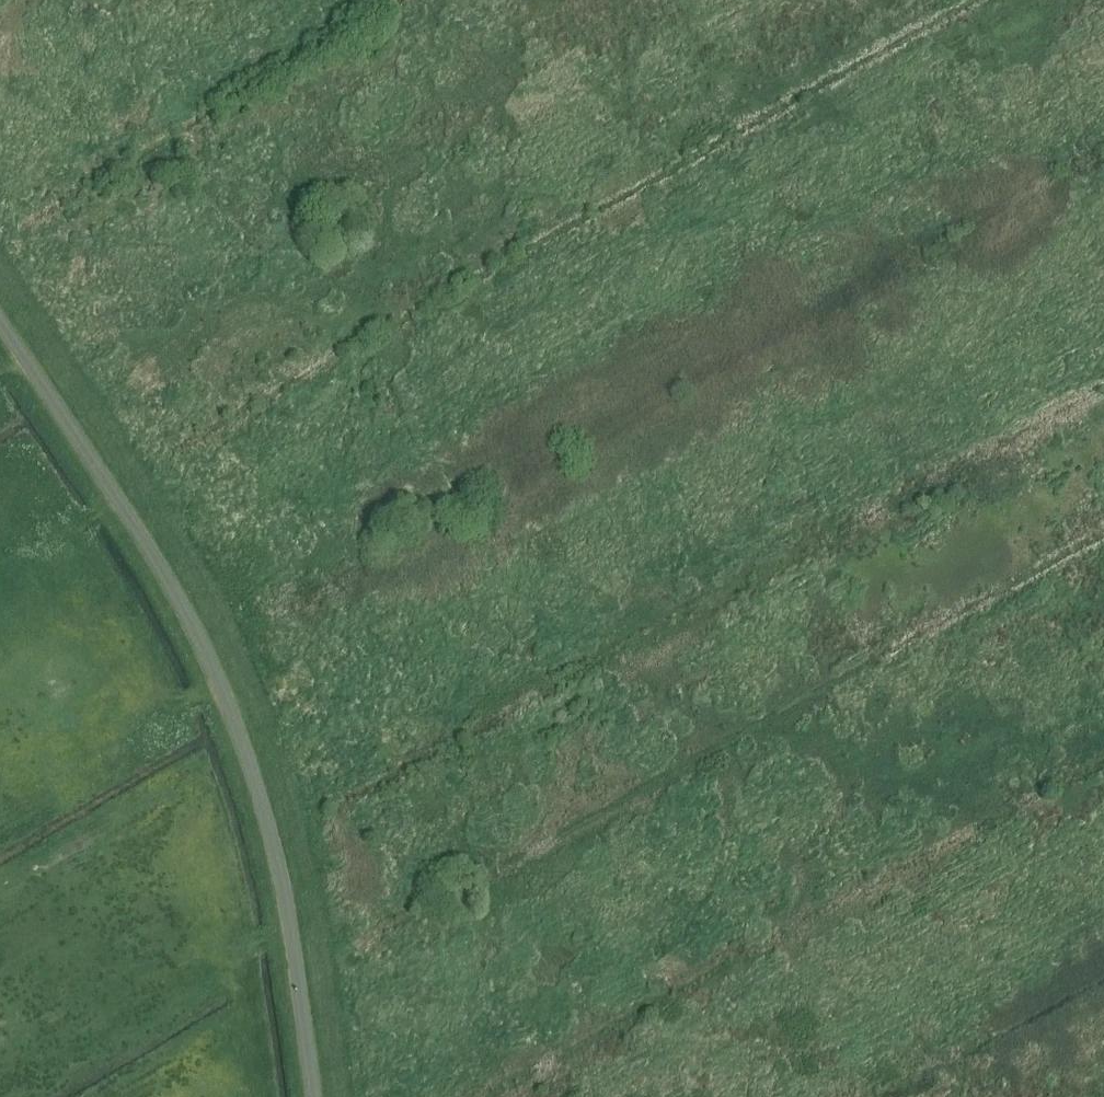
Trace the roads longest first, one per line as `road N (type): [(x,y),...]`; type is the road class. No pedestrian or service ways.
road 1 (unclassified): [(314,1096),(288,905),(223,686),(182,599),(0,324)]

